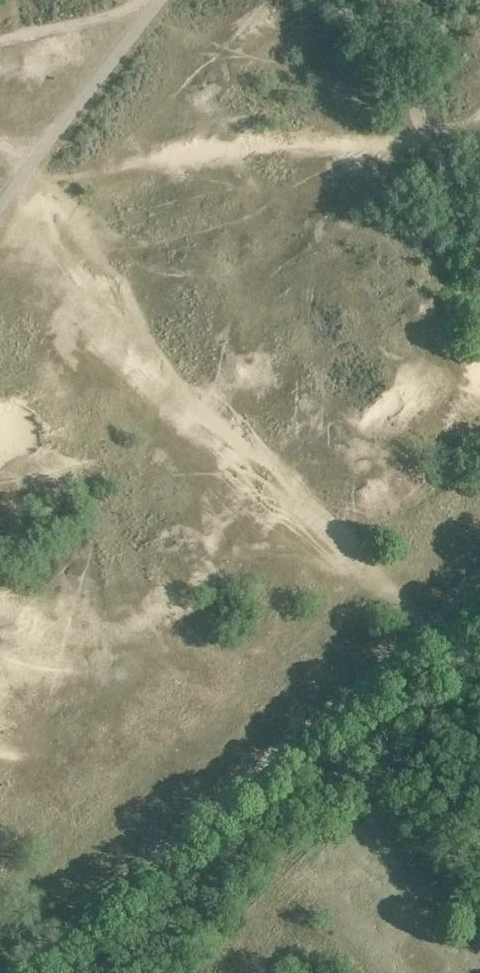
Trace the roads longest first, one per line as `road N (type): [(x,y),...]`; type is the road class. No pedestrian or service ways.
road 1 (track): [(479,267),(387,48),(331,0)]
road 2 (track): [(0,205),(160,0)]

